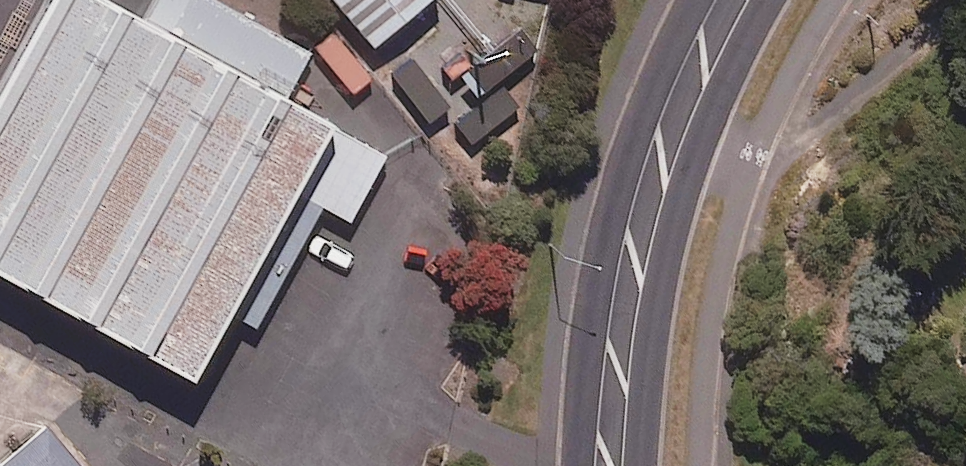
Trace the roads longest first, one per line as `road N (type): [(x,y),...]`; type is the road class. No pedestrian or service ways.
road 1 (secondary): [(766,0),(696,150),(654,335),(641,465)]
road 2 (secondary): [(578,465),(608,222),(647,97),(695,0)]

